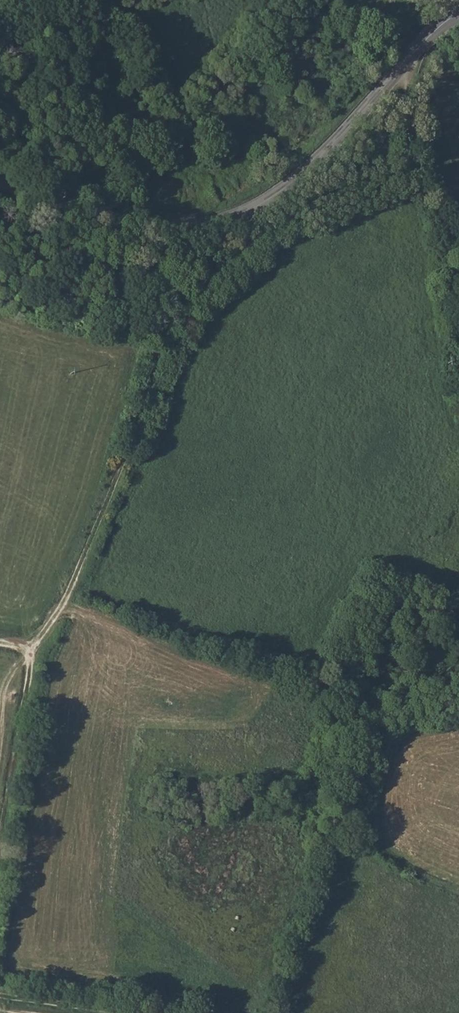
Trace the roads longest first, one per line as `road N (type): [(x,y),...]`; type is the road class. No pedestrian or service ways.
road 1 (track): [(36,649),(66,599),(189,291),(237,245),(405,153),(410,60)]
road 2 (secondary): [(0,183),(162,221),(241,213),(300,173),(458,14)]
road 3 (track): [(405,153),(440,283),(458,398)]
road 4 (track): [(36,649),(0,843)]

